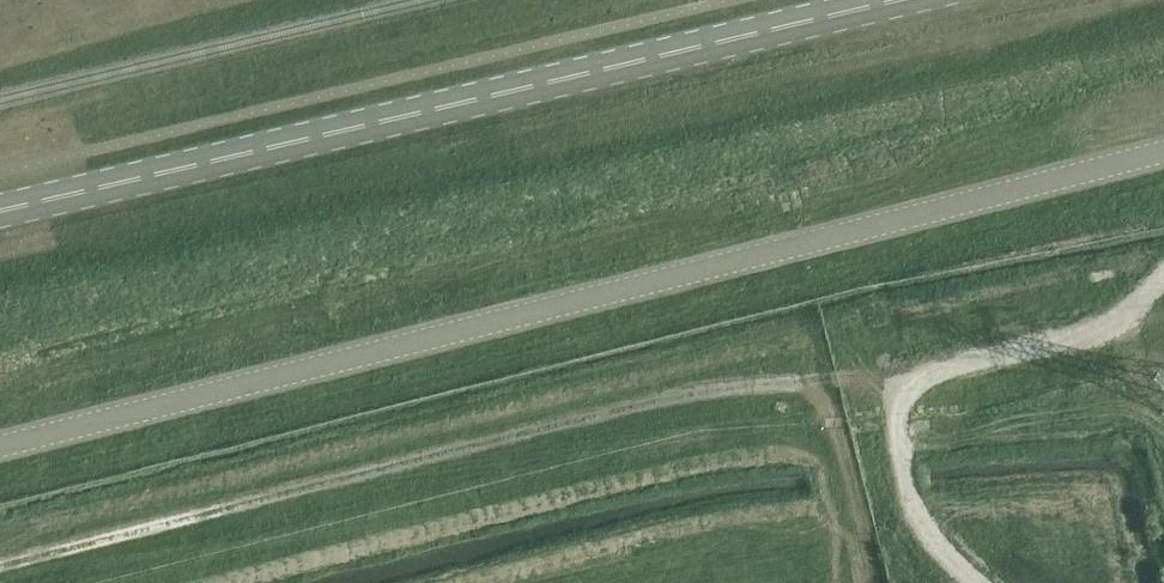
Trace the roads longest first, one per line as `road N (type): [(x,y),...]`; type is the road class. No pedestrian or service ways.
road 1 (track): [(1163,282),(1116,337),(932,370),(906,386),(838,379),(693,393),(0,560)]
road 2 (unclassified): [(0,445),(1163,151)]
road 3 (unclassified): [(898,0),(0,213)]
road 4 (track): [(979,582),(904,500),(893,405),(906,386)]

